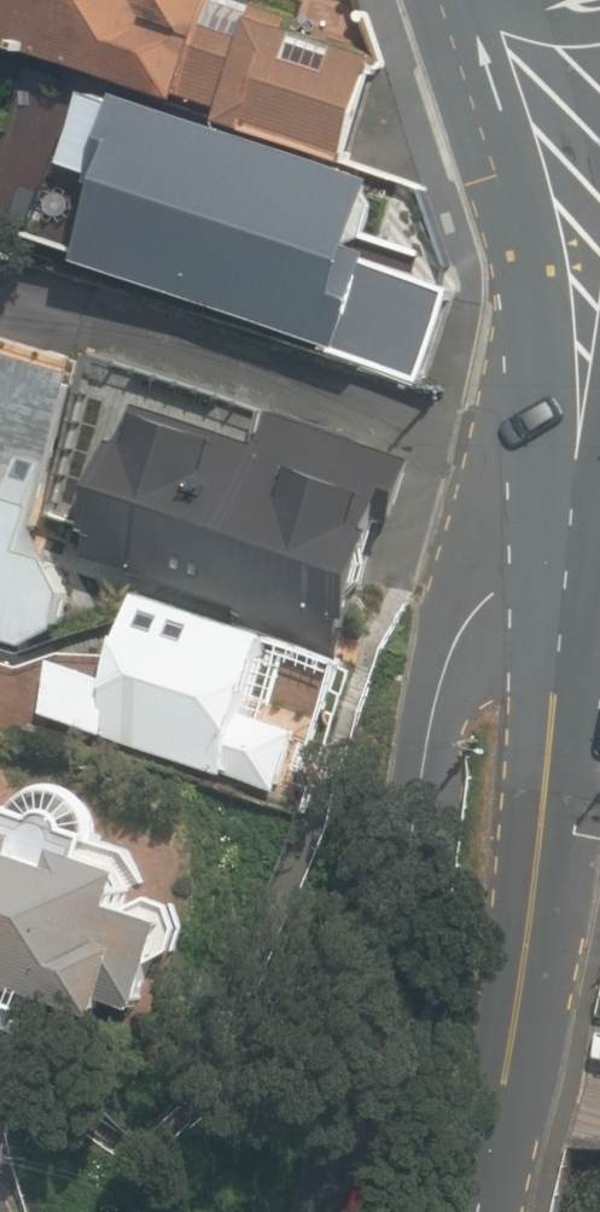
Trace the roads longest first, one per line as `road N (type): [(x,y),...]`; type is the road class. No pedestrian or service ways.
road 1 (tertiary): [(327,1211),(388,968),(417,773),(459,689),(561,612)]
road 2 (tertiary): [(561,612),(558,805),(502,1211)]
road 3 (tertiary): [(574,521),(514,223),(443,0)]

